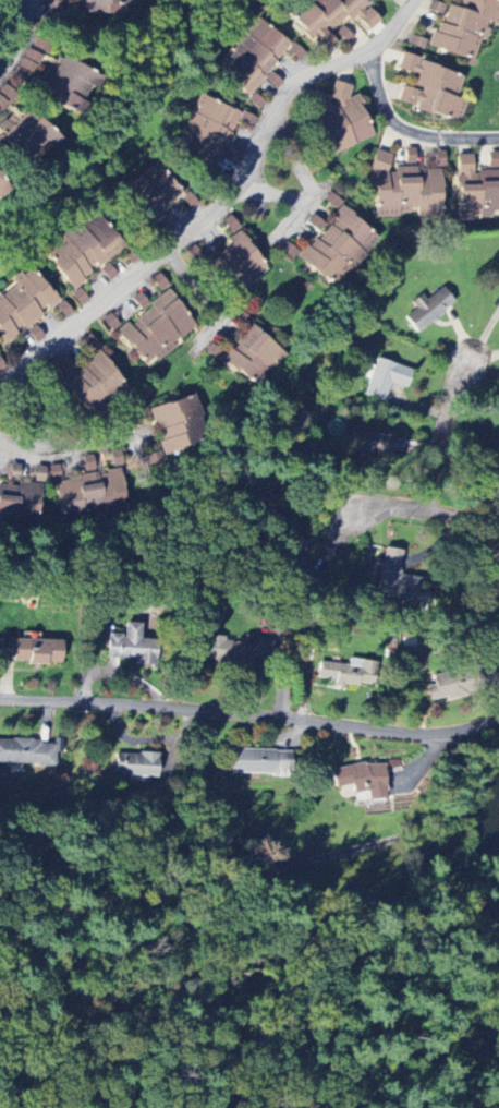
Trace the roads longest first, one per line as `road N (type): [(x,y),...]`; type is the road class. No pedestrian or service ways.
road 1 (residential): [(416,0),(370,53),(311,76),(283,98),(234,196),(0,384)]
road 2 (residential): [(498,720),(442,735),(0,703)]
road 3 (residential): [(426,515),(457,374),(489,345)]
road 4 (residential): [(370,53),(397,127),(435,140),(498,140)]
road 5 (residential): [(498,526),(394,510),(326,525)]
road 6 (residential): [(273,120),(309,197),(272,196),(244,182)]
road 7 (residential): [(167,253),(219,320),(192,353)]
road 8 (residential): [(0,443),(46,443),(14,377)]

